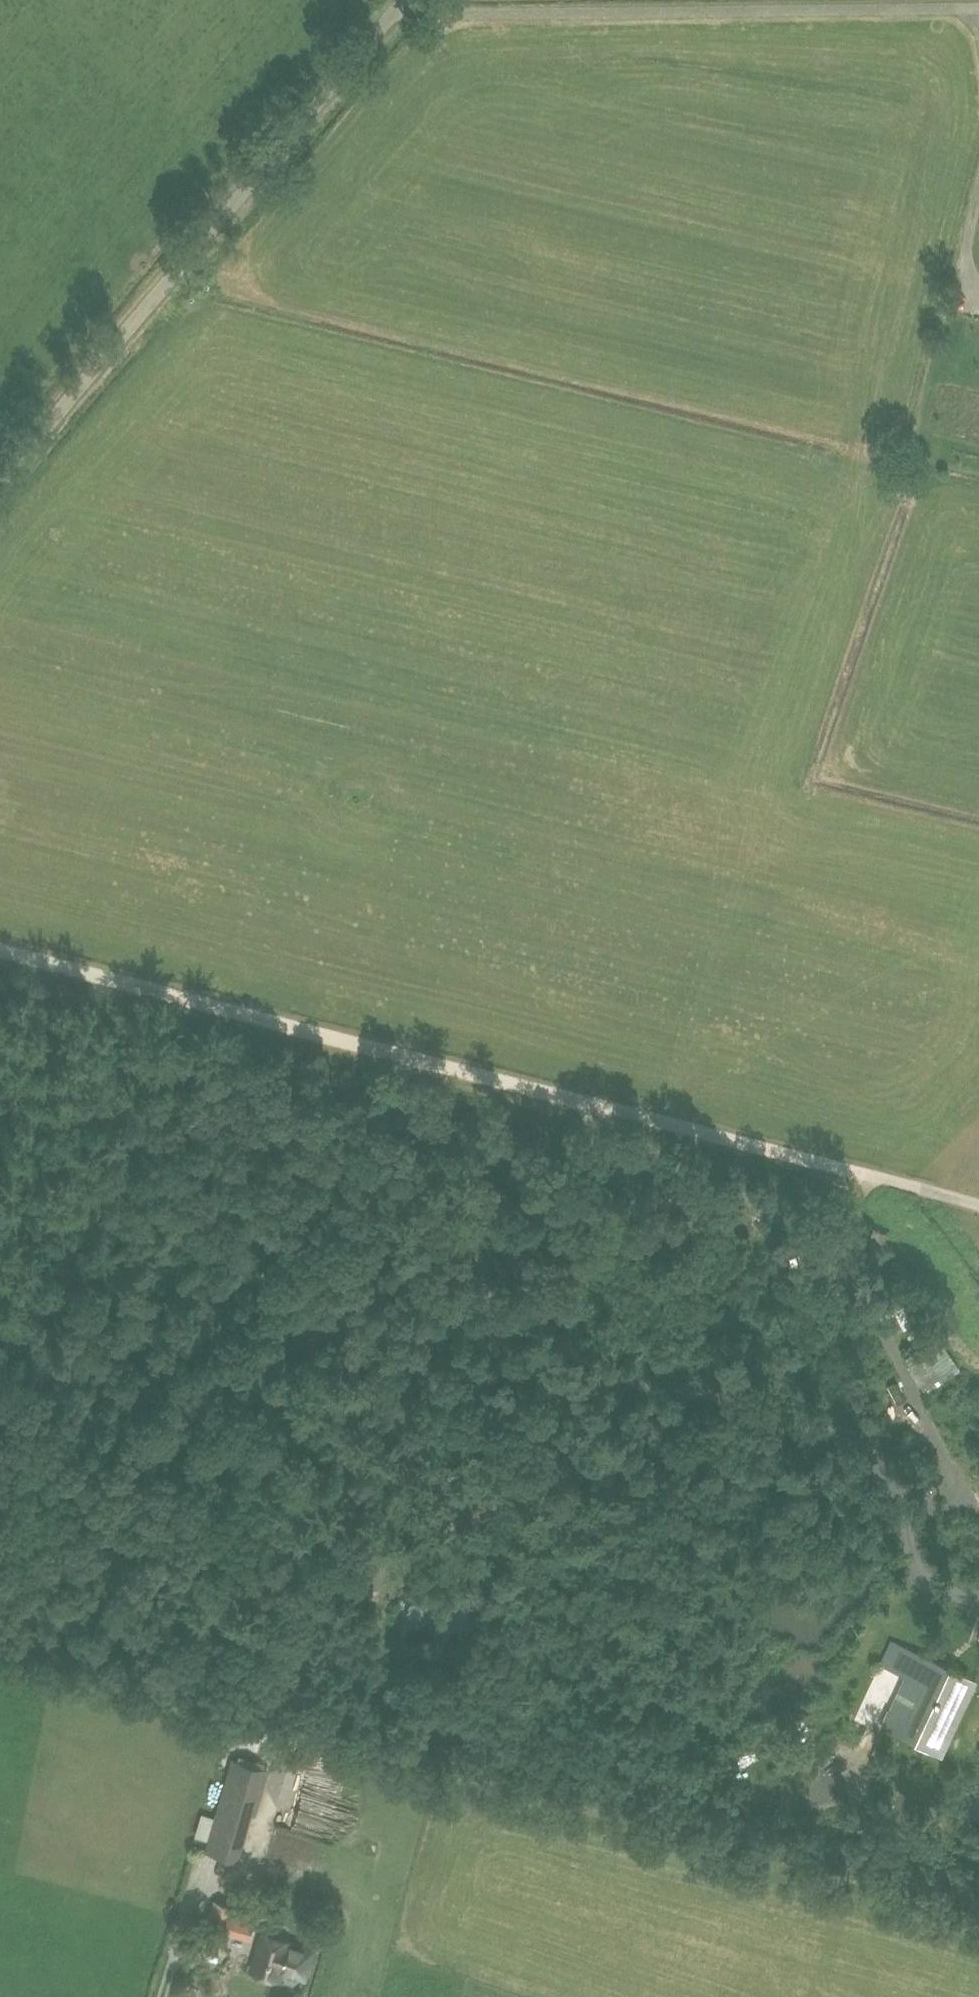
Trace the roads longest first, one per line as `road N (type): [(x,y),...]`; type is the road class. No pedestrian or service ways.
road 1 (unclassified): [(401,0),(0,481)]

